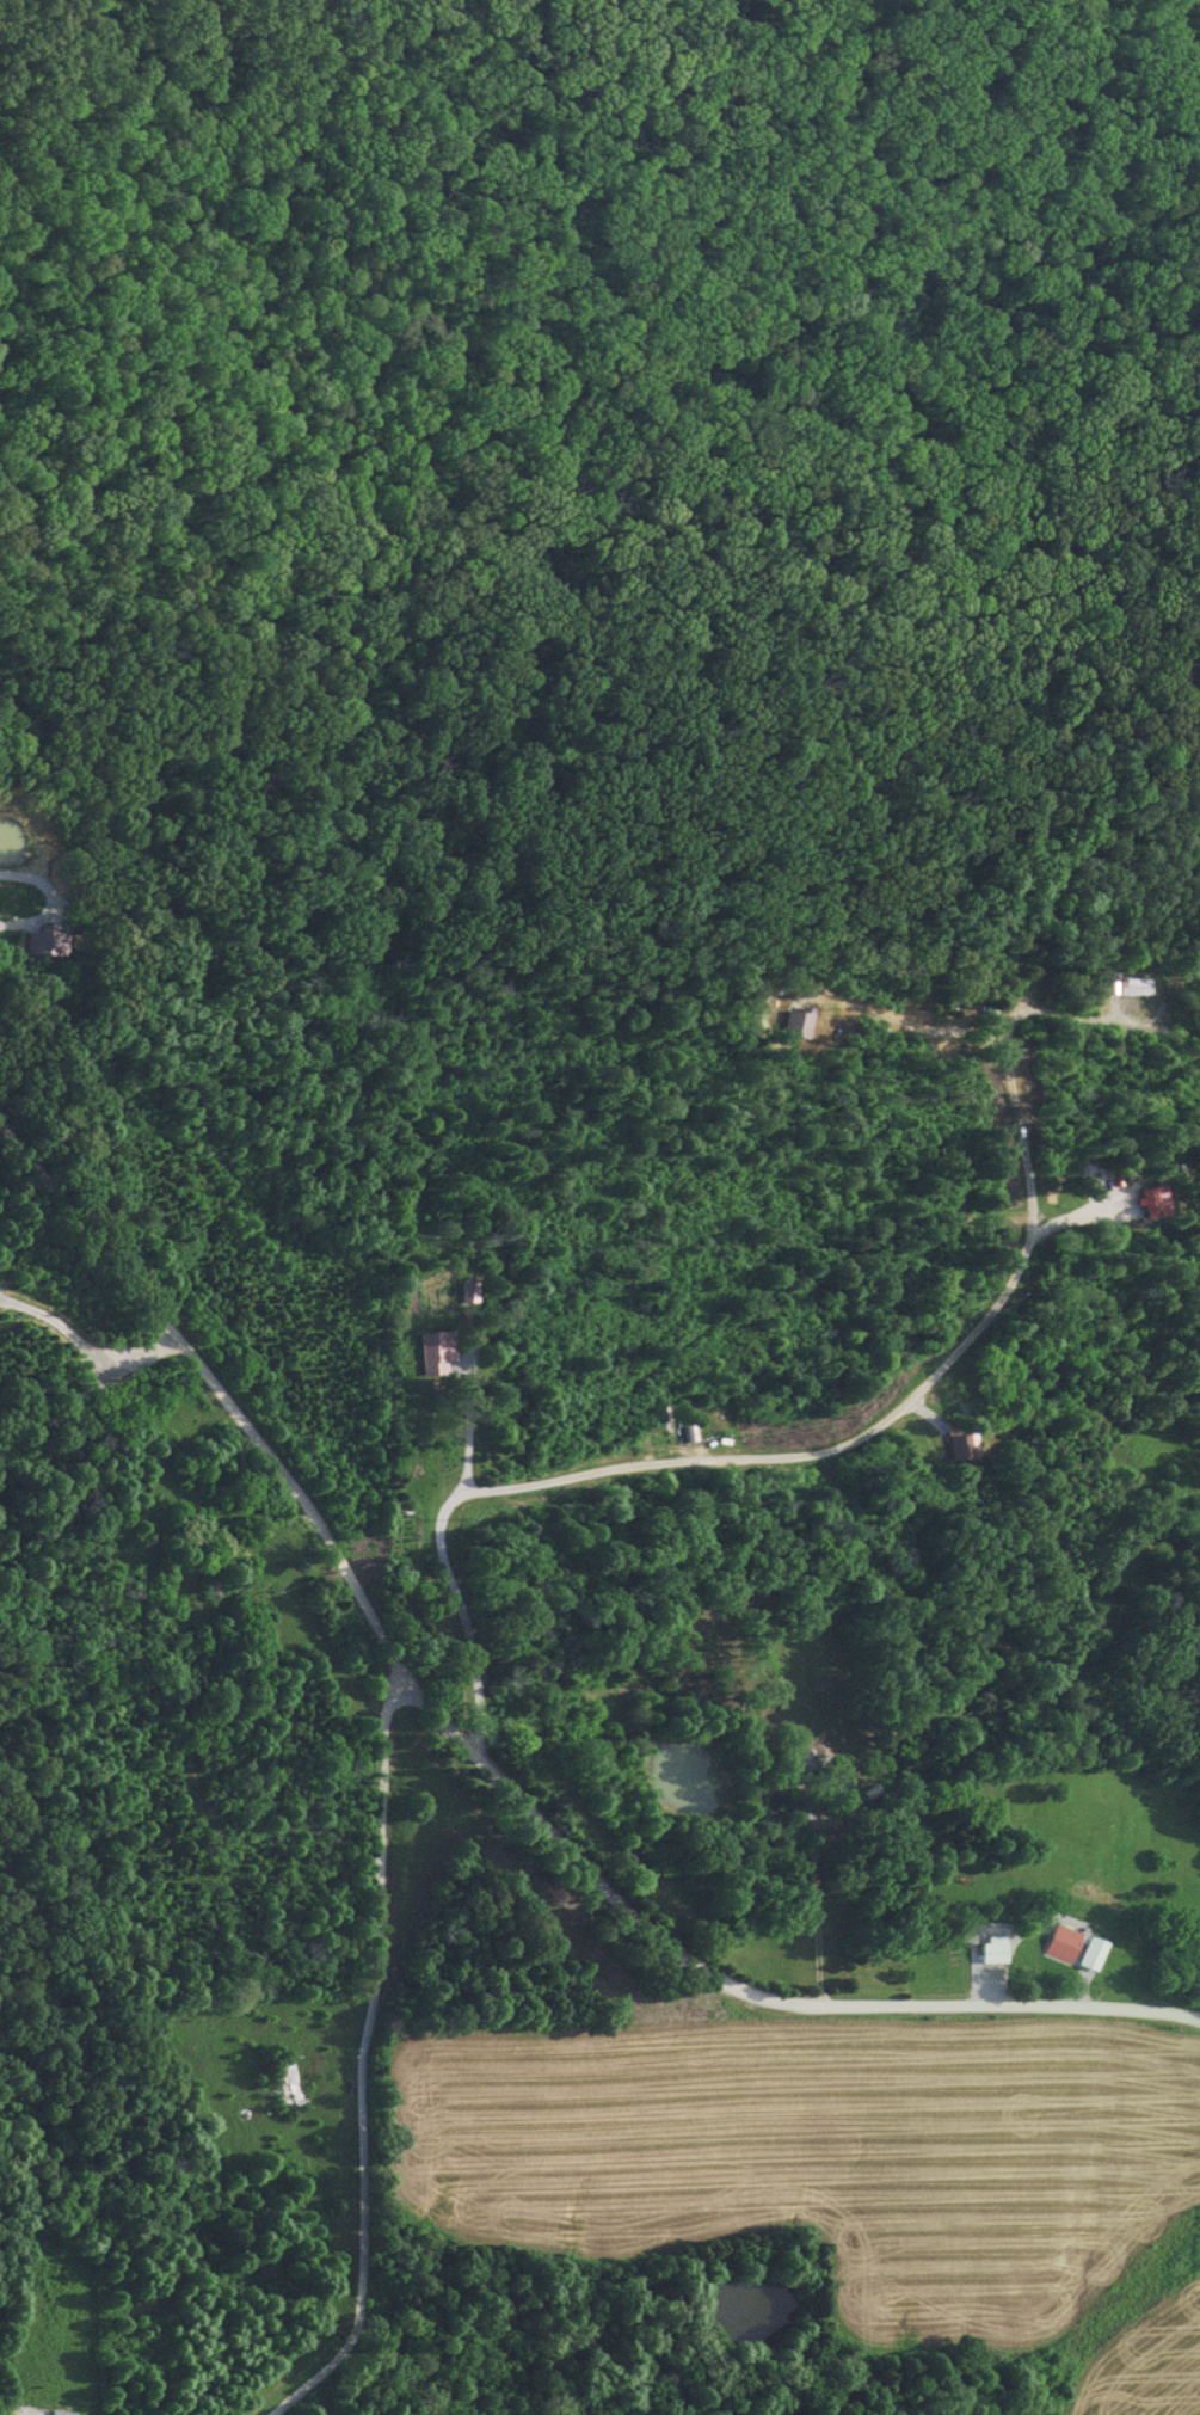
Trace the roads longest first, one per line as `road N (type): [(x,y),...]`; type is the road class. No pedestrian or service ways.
road 1 (residential): [(1199,2014),(1189,2007),(751,2002),(567,1857),(396,1652),(312,1510),(150,1313),(0,1107)]
road 2 (residential): [(437,1698),(388,1708),(352,2342),(261,2414)]

